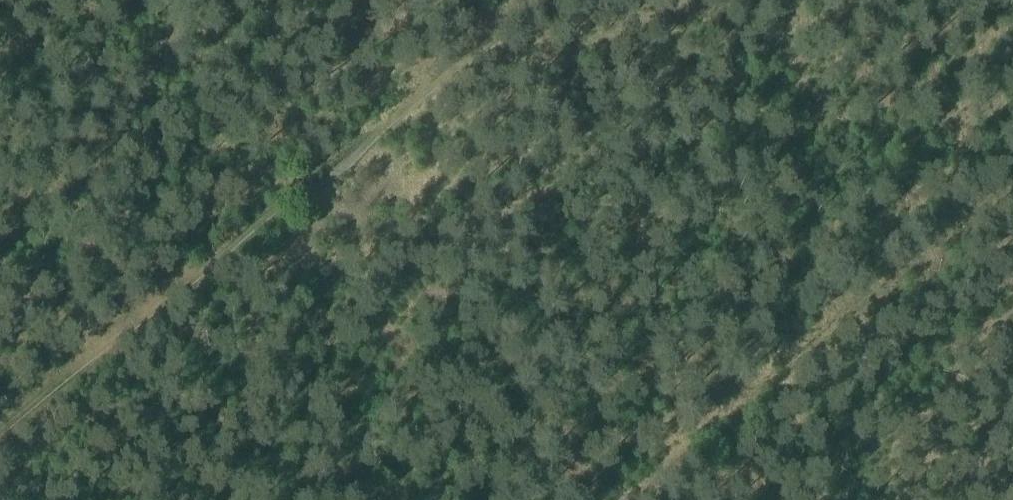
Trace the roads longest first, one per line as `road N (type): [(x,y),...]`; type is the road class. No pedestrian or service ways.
road 1 (track): [(0,432),(542,0)]
road 2 (track): [(1012,176),(620,499)]

